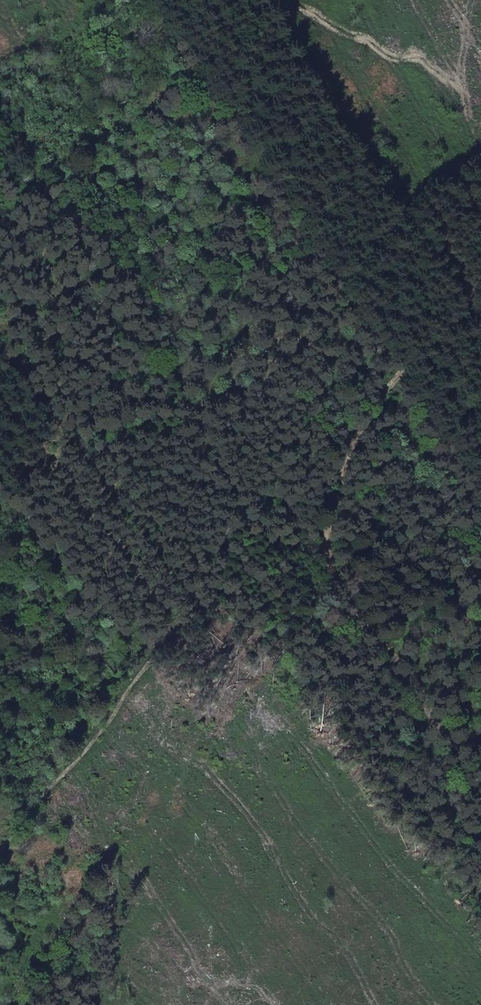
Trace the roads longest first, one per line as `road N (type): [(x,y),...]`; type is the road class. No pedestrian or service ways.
road 1 (track): [(0,849),(197,598),(298,372),(353,276),(406,206),(480,148)]
road 2 (track): [(480,758),(446,736),(361,625),(325,533),(338,450),(372,399),(480,298)]

